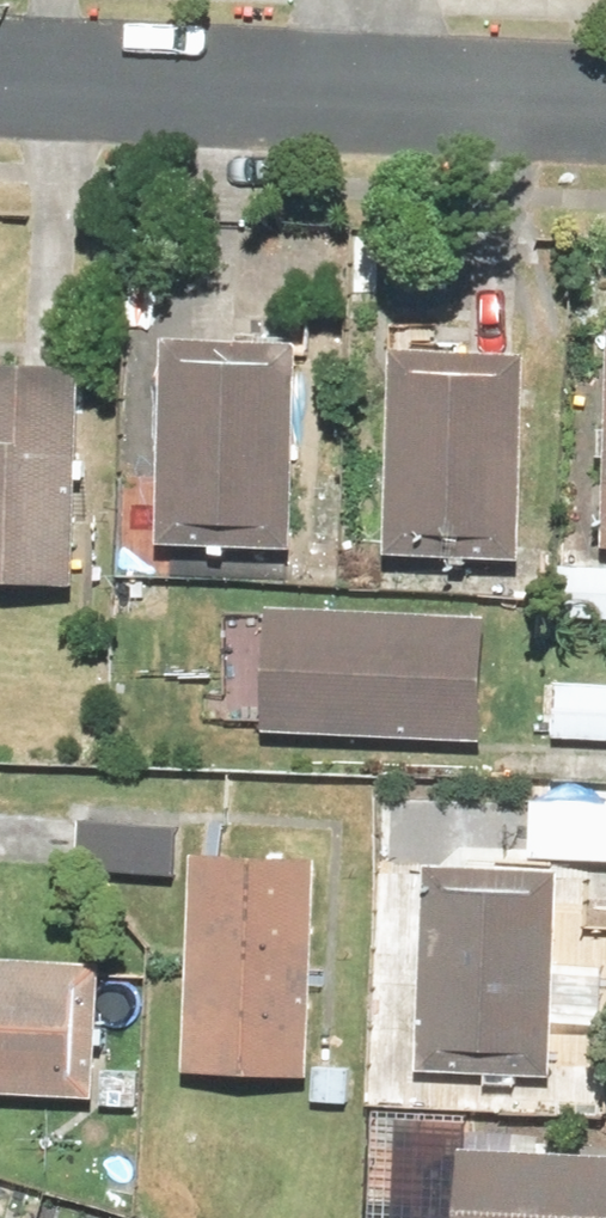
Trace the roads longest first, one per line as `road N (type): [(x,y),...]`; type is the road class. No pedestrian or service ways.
road 1 (residential): [(0,67),(605,94)]

